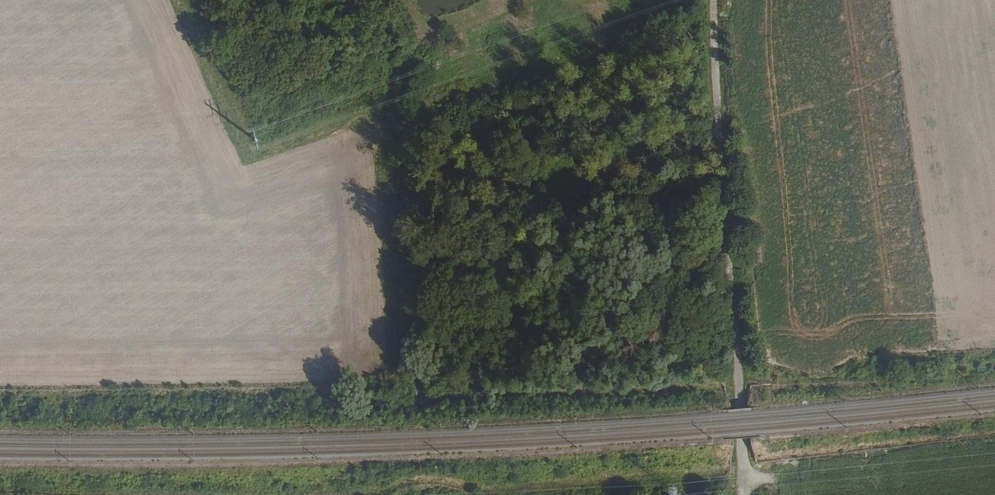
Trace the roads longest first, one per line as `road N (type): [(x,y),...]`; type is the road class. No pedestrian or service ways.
road 1 (track): [(748,494),(714,0)]

